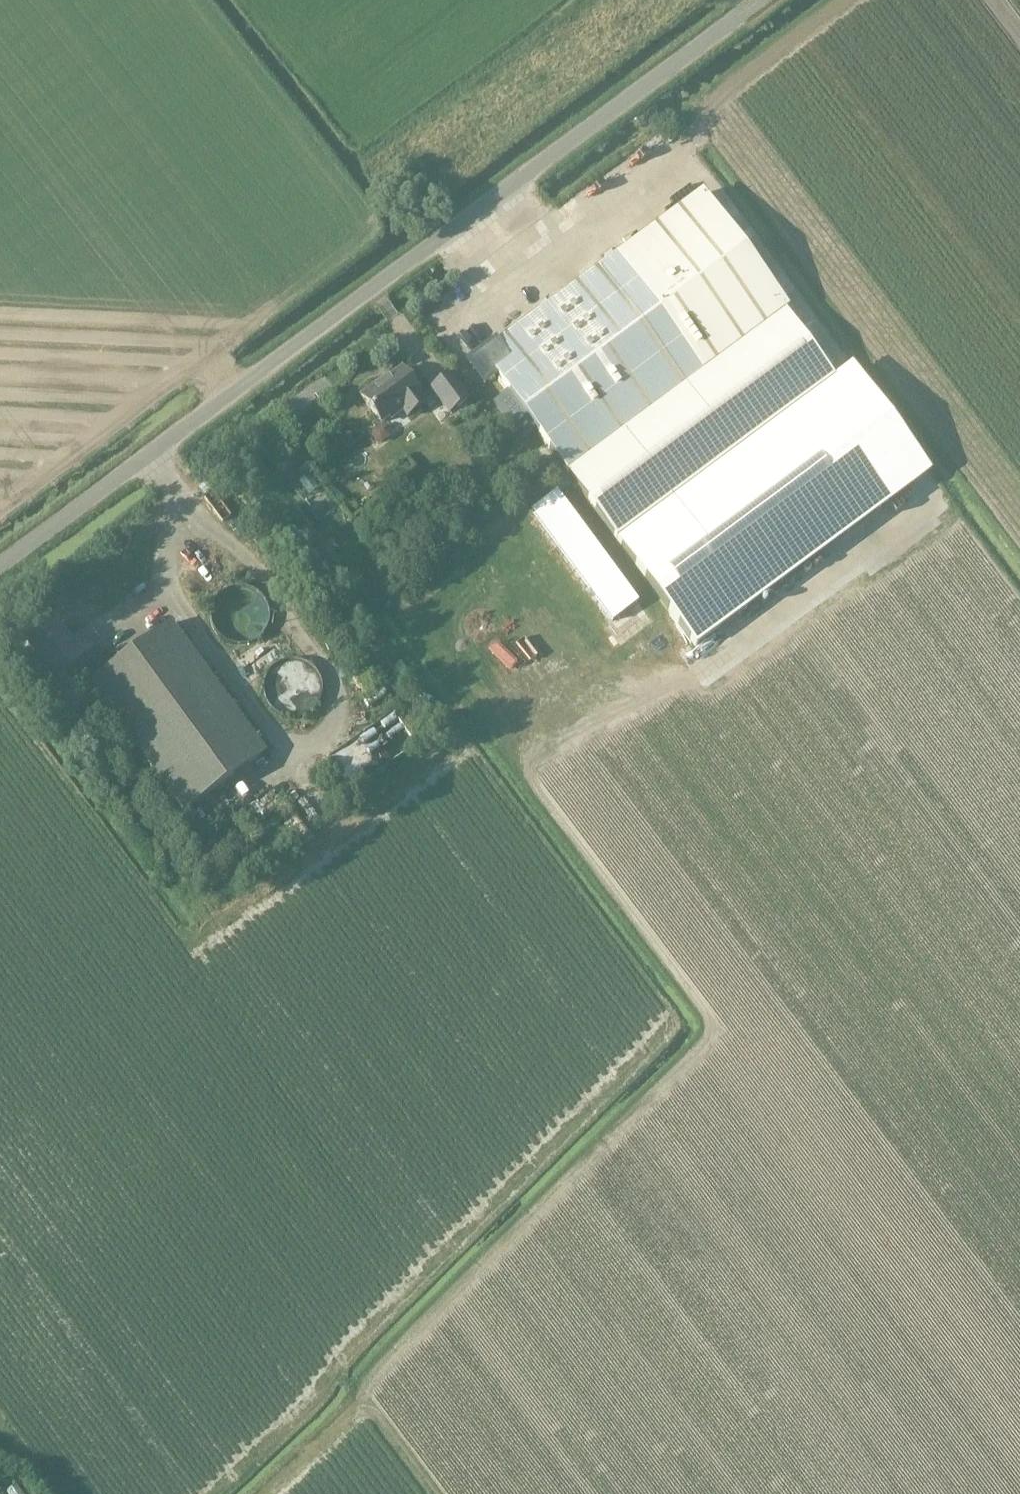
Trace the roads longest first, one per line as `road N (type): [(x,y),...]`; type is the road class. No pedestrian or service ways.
road 1 (unclassified): [(0,572),(762,0)]

